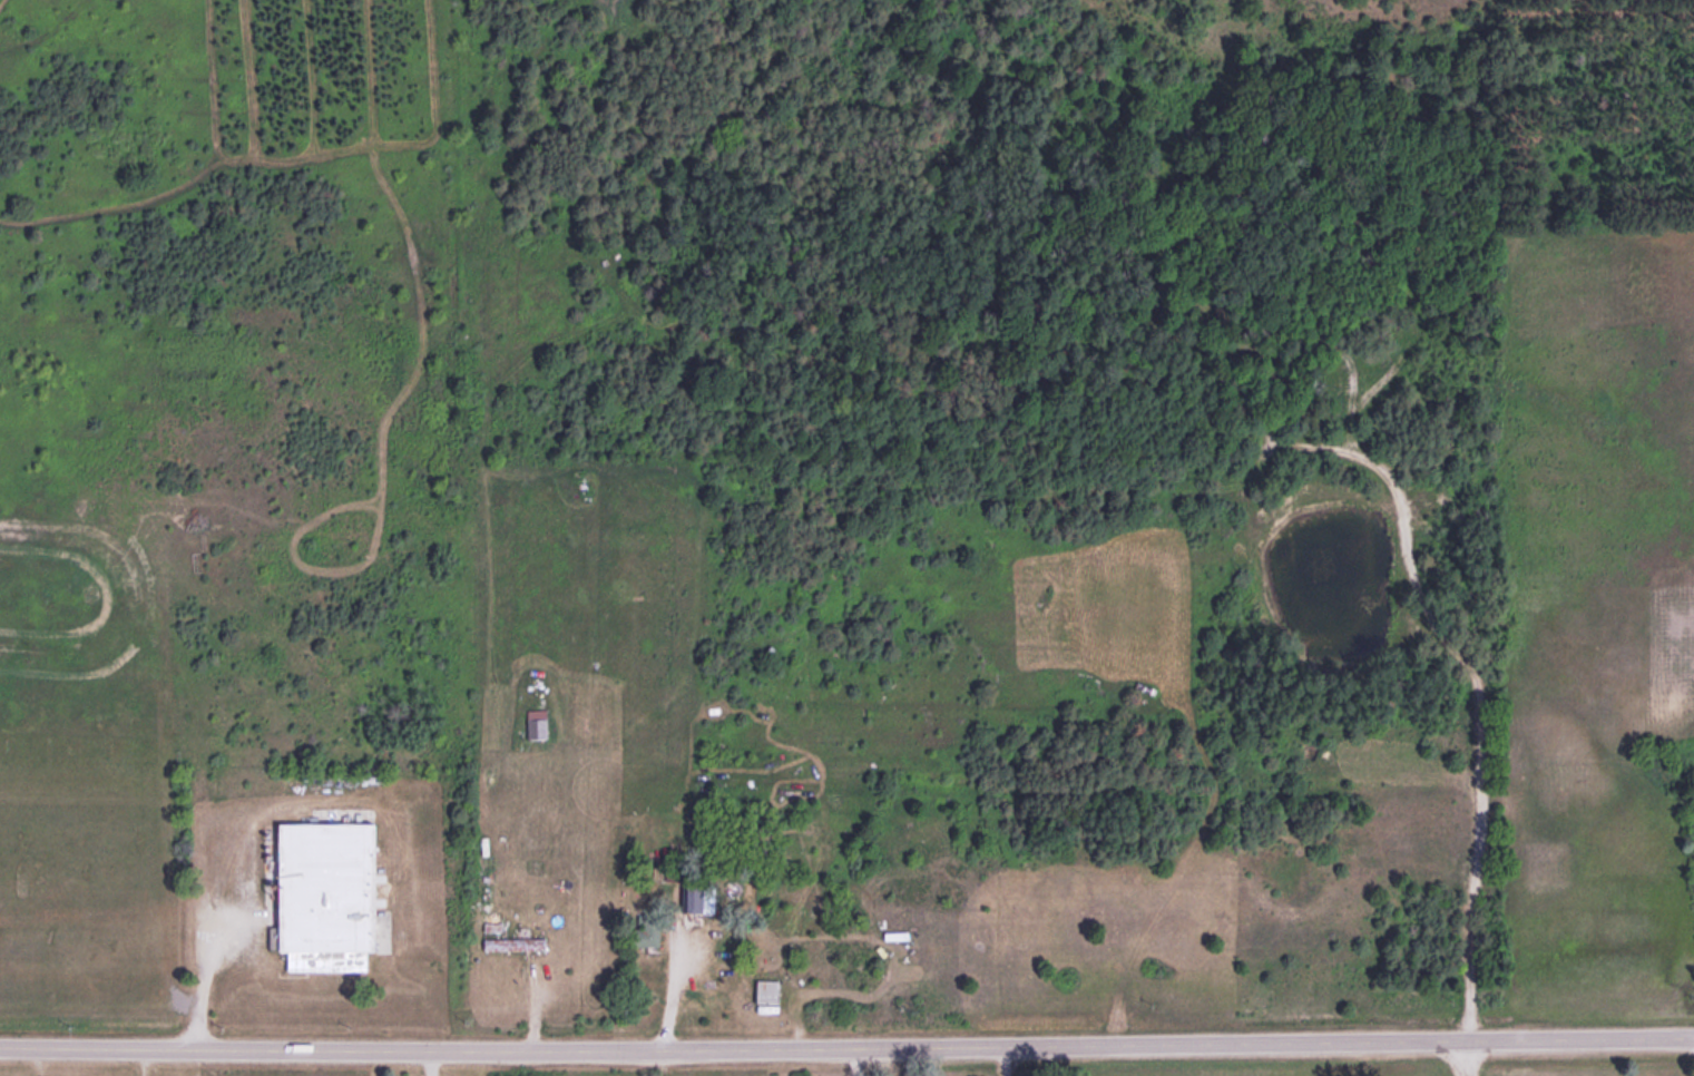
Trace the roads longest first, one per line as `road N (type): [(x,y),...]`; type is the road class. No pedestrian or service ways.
road 1 (residential): [(461,1050),(1693,1038)]
road 2 (residential): [(461,1050),(0,1046)]

